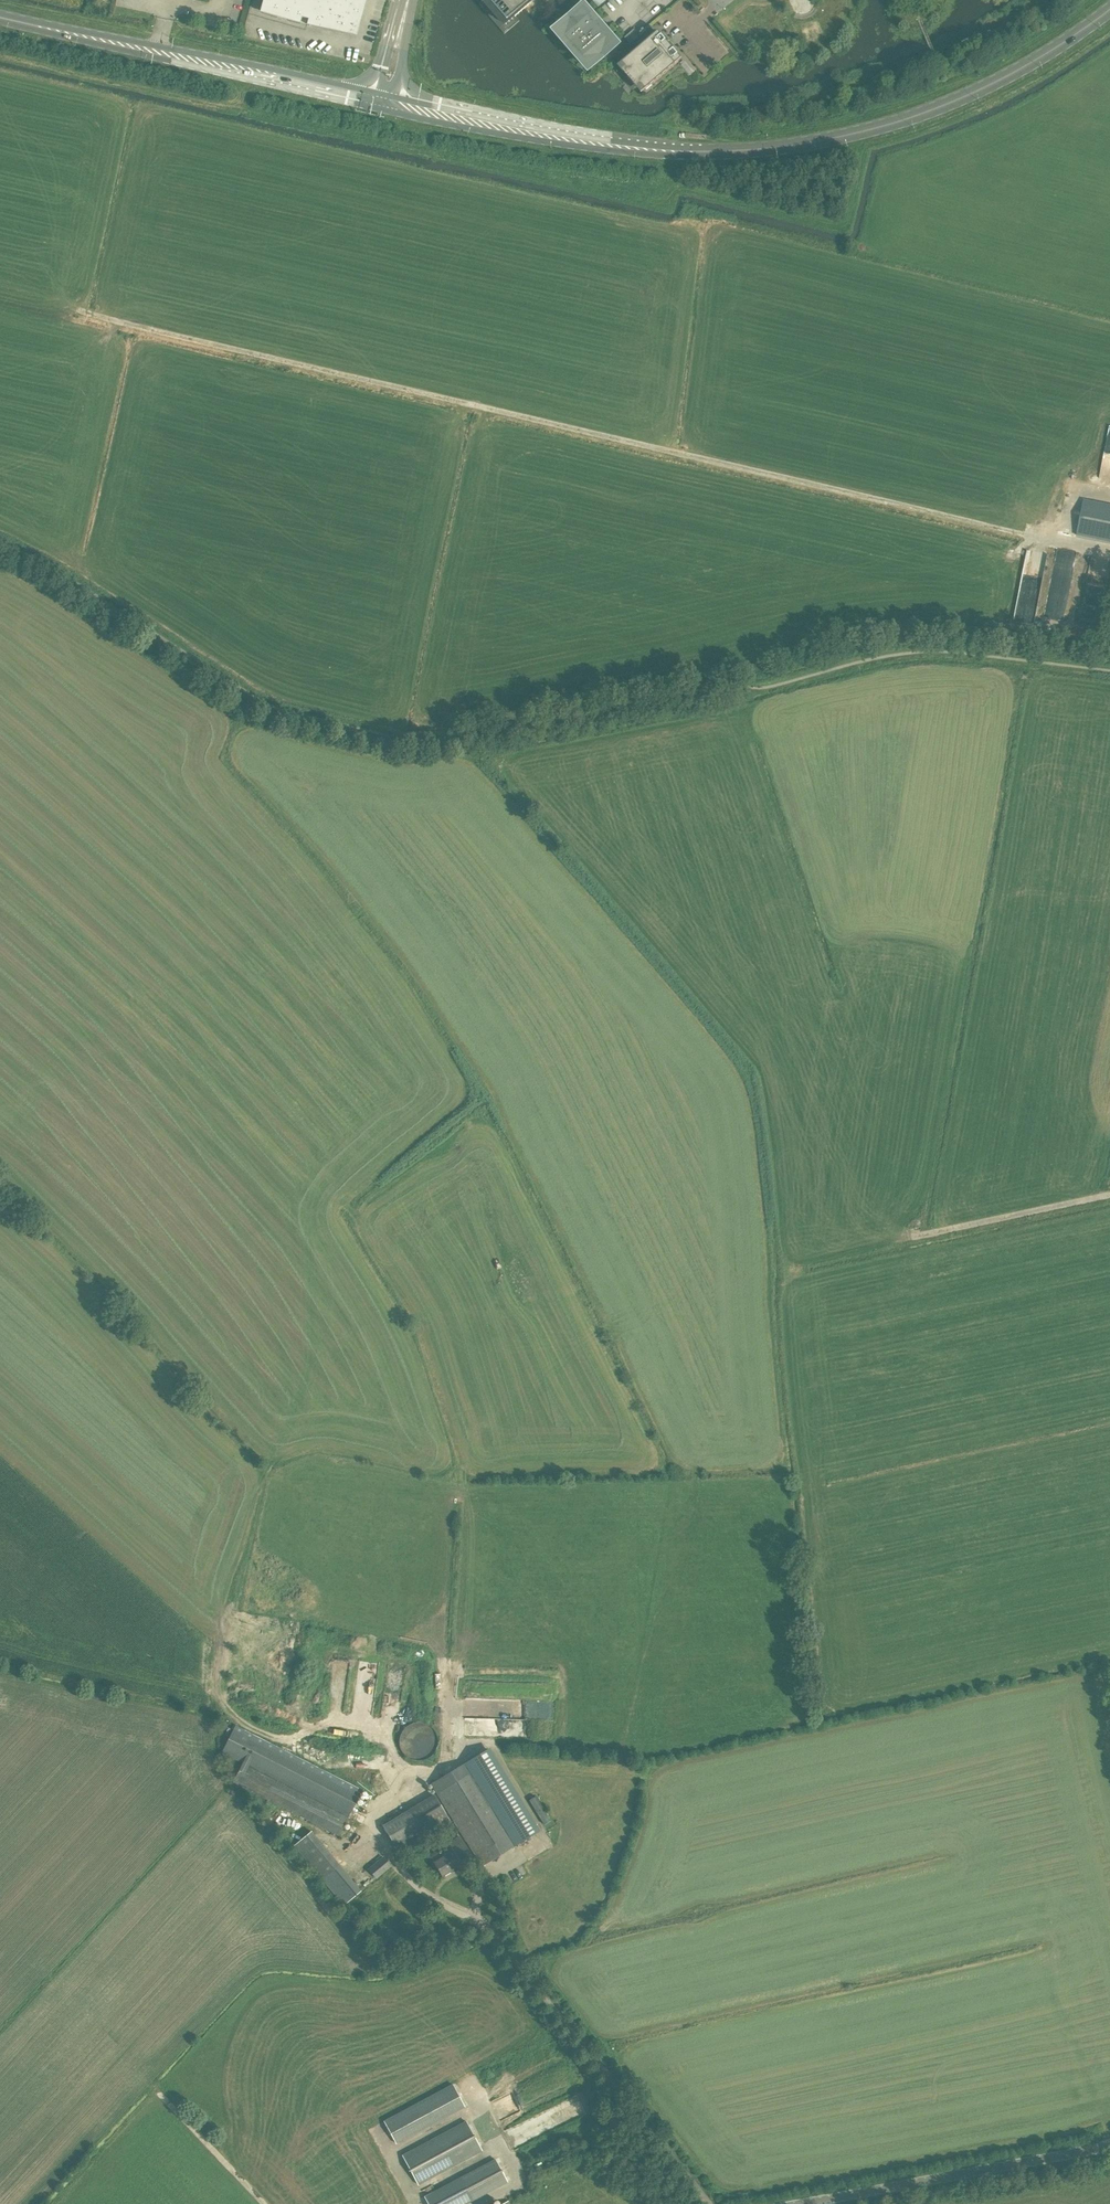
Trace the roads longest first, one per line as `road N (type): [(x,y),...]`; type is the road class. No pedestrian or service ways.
road 1 (track): [(79,309),(1061,543),(1079,488),(1109,494)]
road 2 (primary): [(379,99),(641,146),(793,145),(901,121),(981,89),(1071,40),(1109,8)]
road 3 (track): [(263,1477),(223,1700),(240,1723),(276,1737),(320,1722),(374,1731),(398,1766),(373,1822)]
road 4 (primary): [(379,99),(0,19)]
road 5 (unclassified): [(796,2203),(1109,2146)]
road 6 (track): [(1109,1194),(913,1236)]

